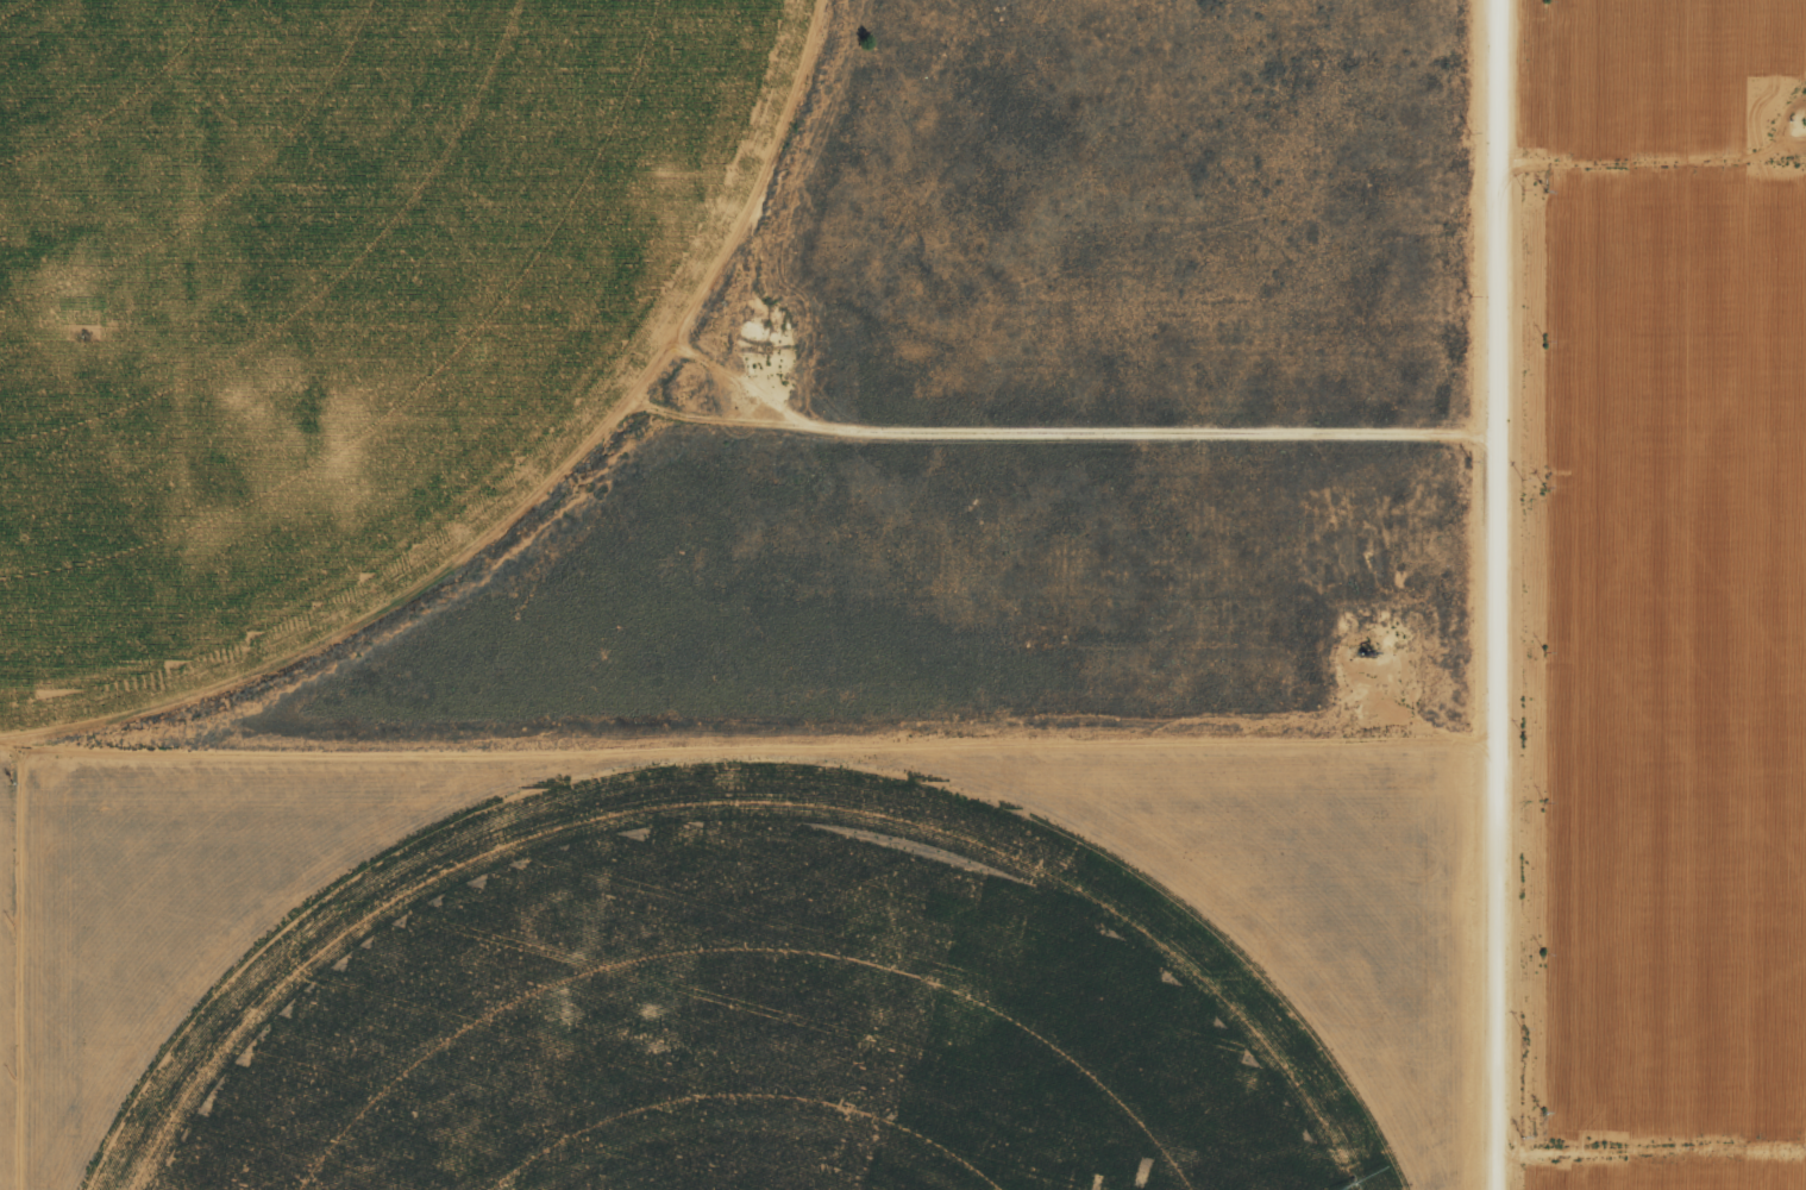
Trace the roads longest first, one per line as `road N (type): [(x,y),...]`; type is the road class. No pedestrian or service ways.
road 1 (residential): [(0,713),(1503,731)]
road 2 (residential): [(1516,1189),(1503,731),(1507,0)]
road 3 (residential): [(174,719),(180,0)]

